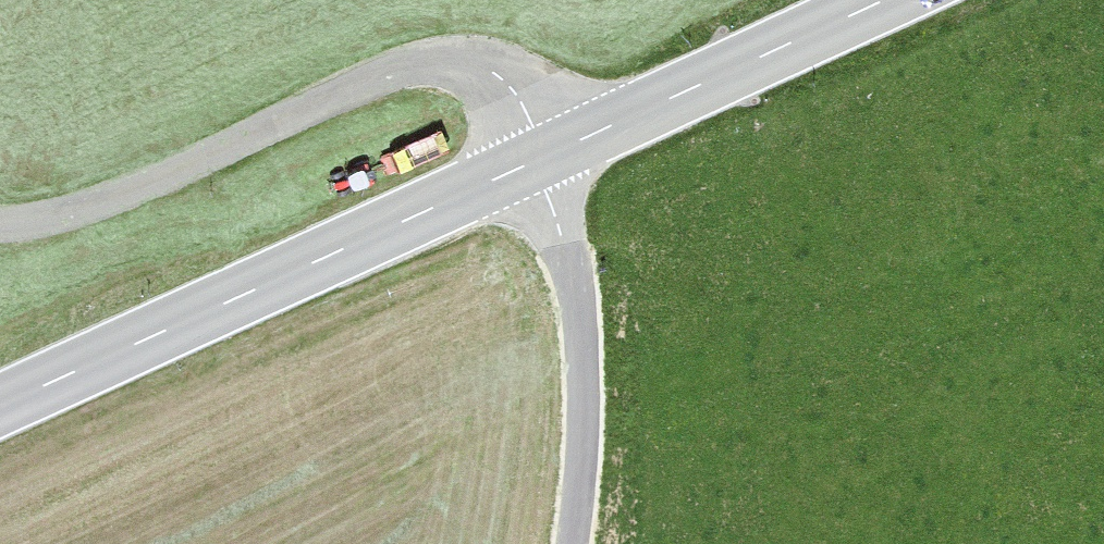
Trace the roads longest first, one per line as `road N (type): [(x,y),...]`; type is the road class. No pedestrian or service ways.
road 1 (residential): [(528,158),(488,98),(437,86),(352,98),(95,227),(0,236)]
road 2 (secondary): [(528,158),(0,402)]
road 3 (track): [(584,543),(593,412),(577,268),(528,158)]
road 4 (secondary): [(870,0),(528,158)]

